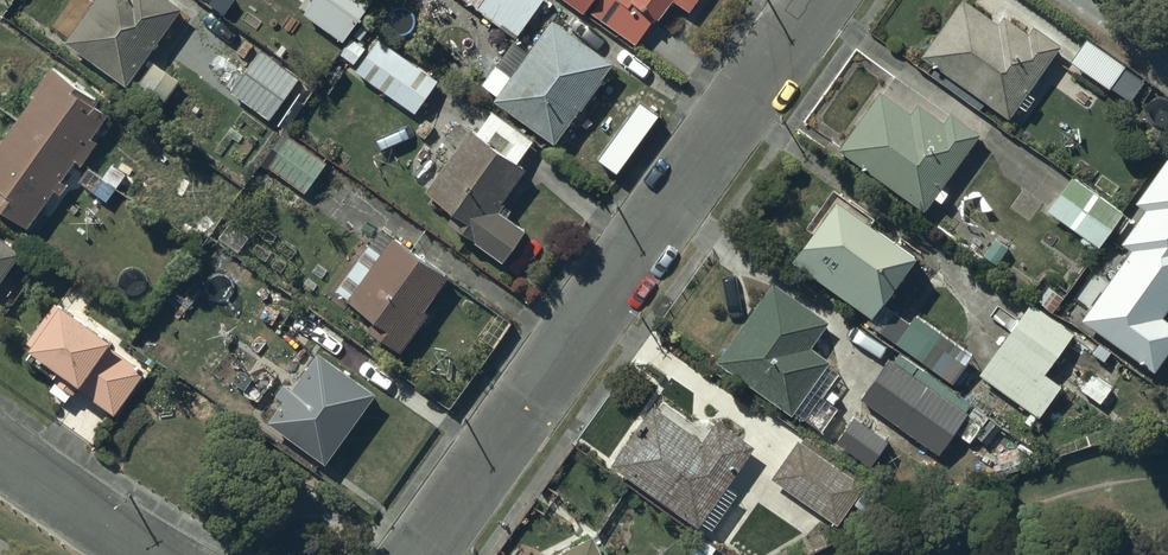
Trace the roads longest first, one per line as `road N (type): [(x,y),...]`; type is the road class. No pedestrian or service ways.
road 1 (residential): [(813,0),(413,554)]
road 2 (residential): [(154,554),(0,452)]

